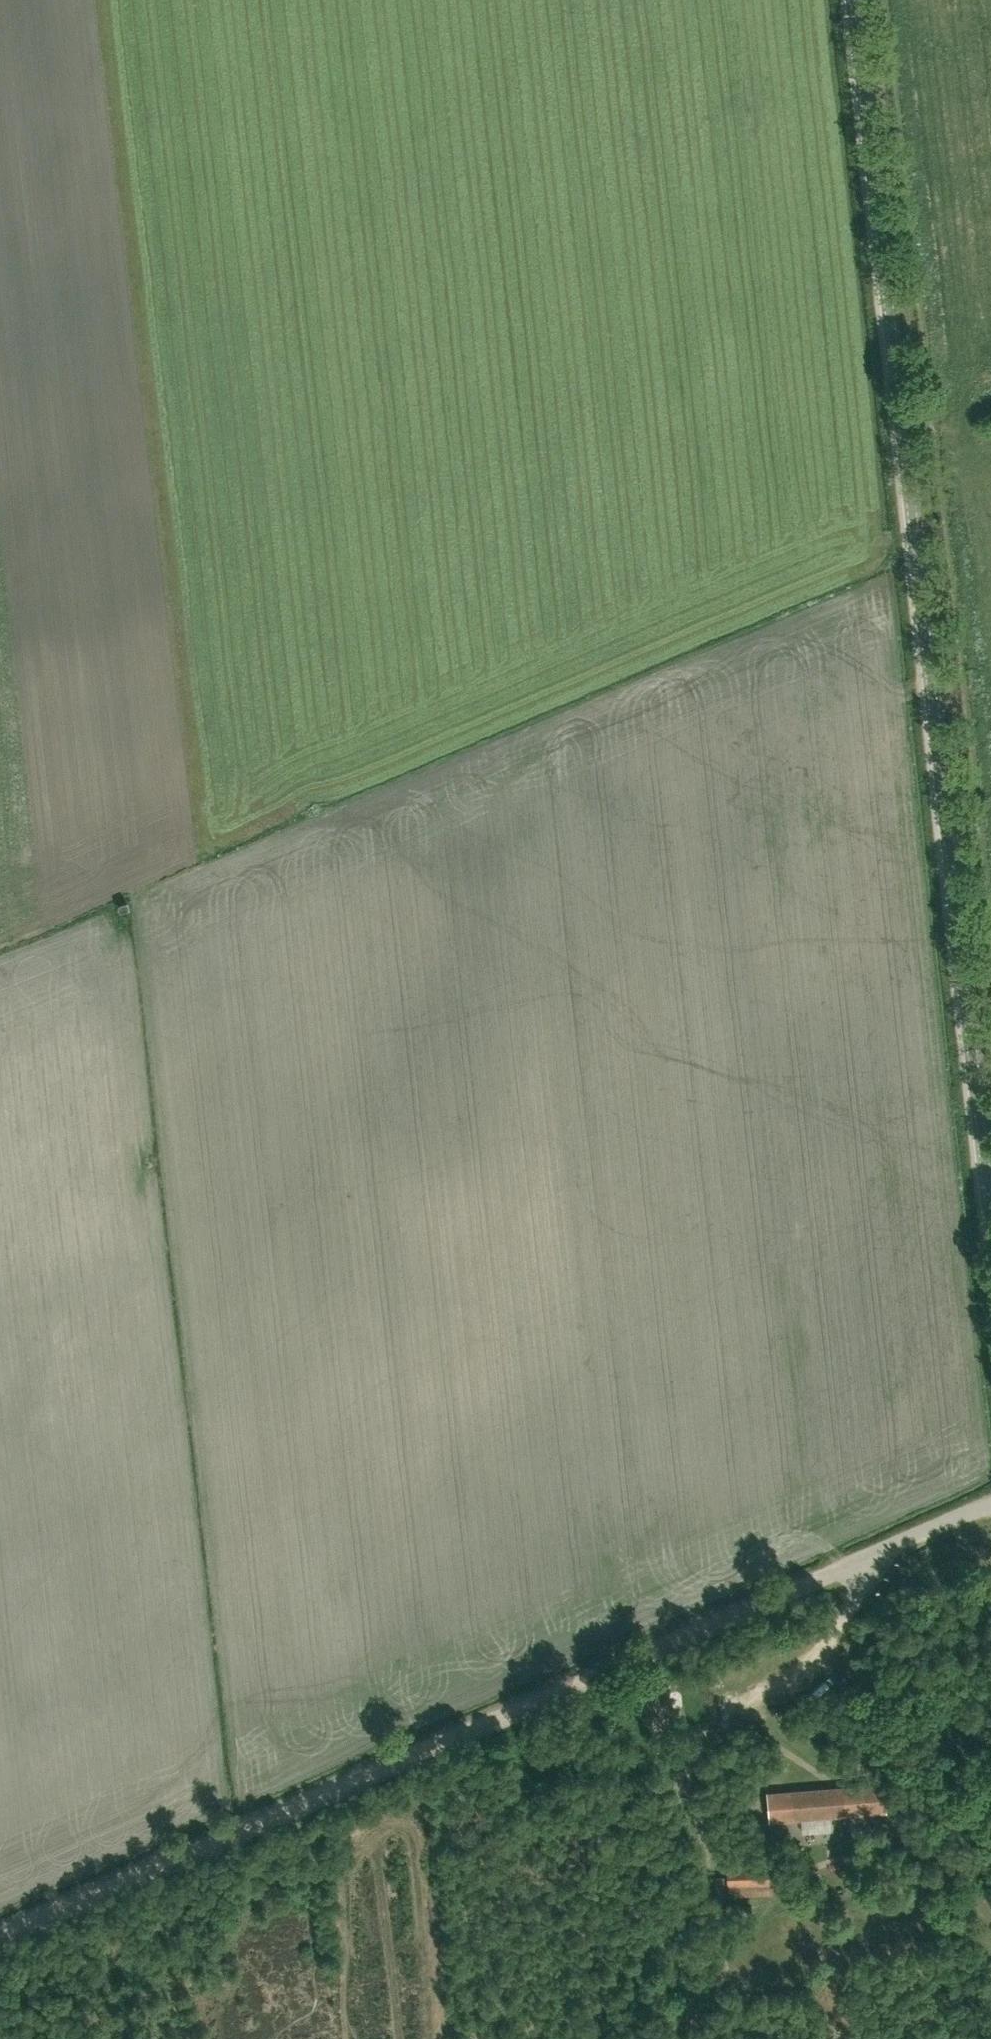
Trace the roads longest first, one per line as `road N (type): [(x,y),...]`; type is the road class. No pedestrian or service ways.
road 1 (tertiary): [(990,1226),(853,0)]
road 2 (track): [(872,1554),(0,1931)]
road 3 (track): [(990,1505),(872,1554)]

